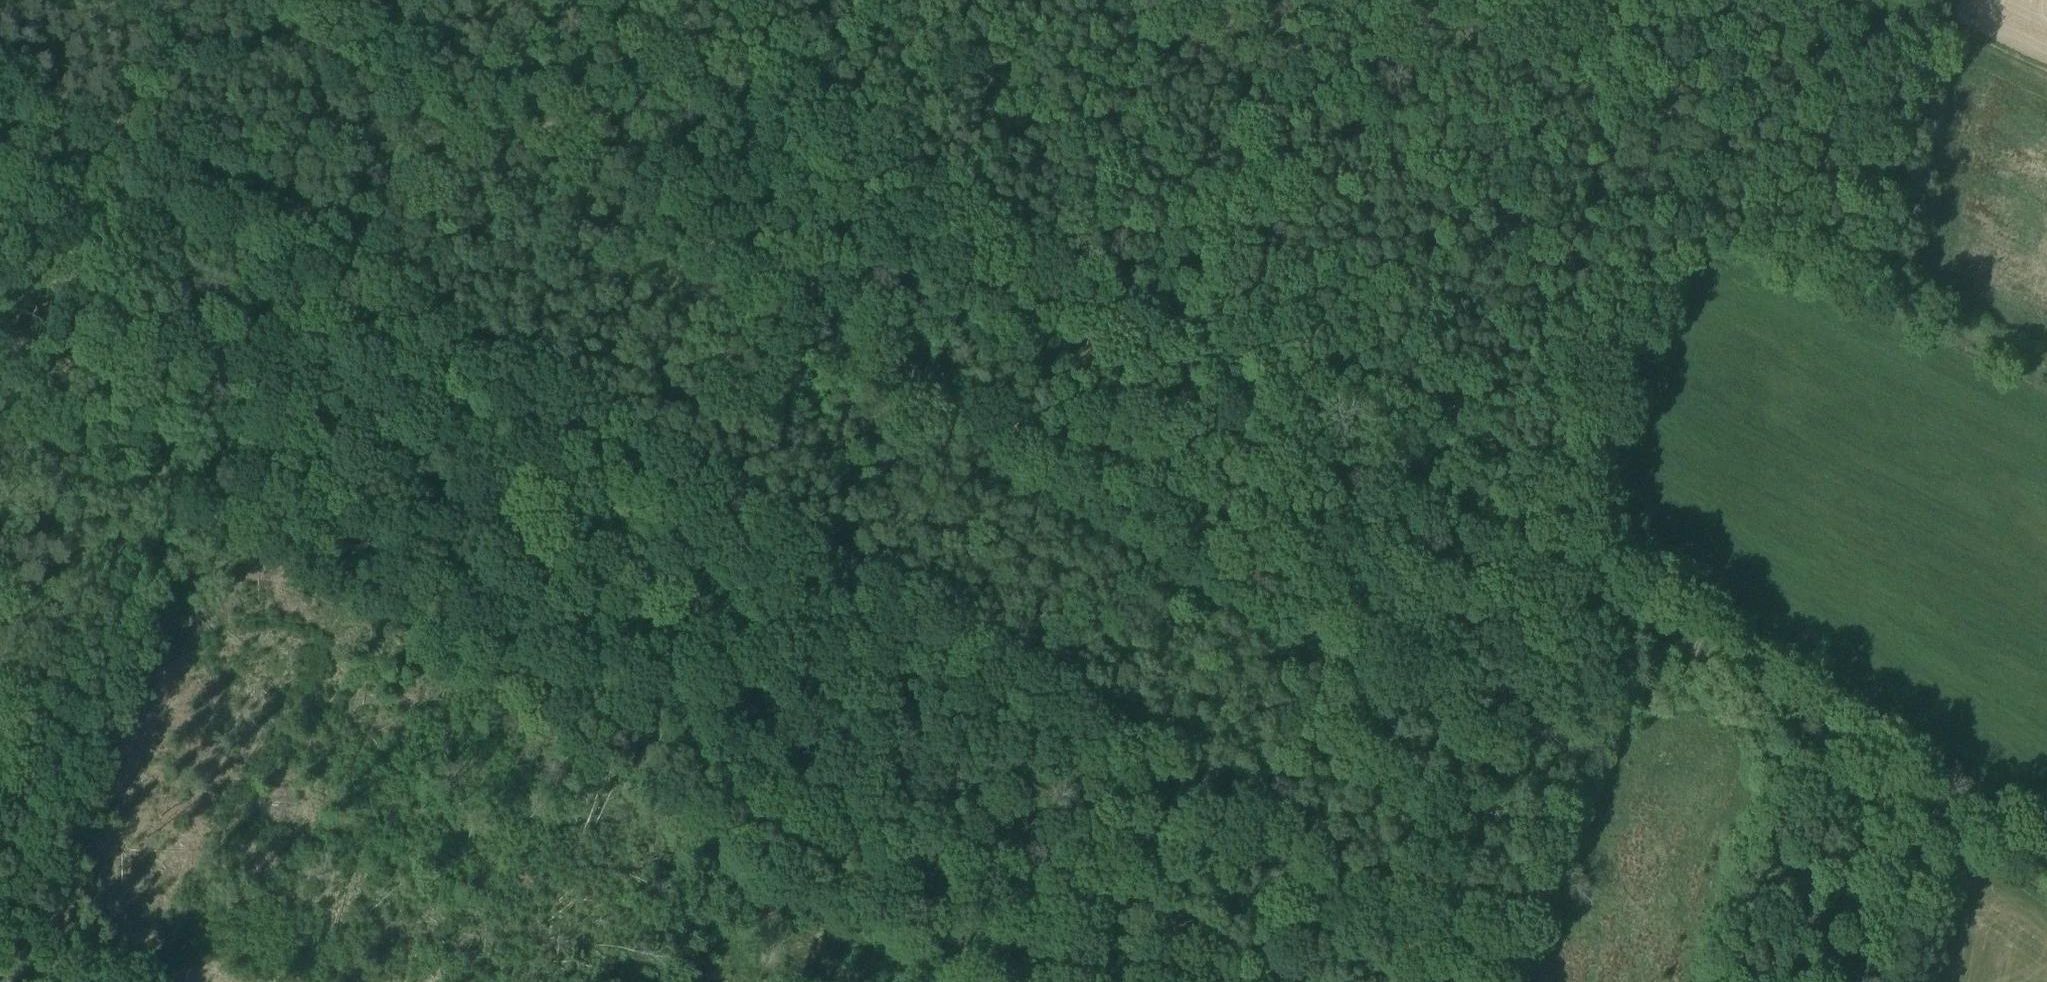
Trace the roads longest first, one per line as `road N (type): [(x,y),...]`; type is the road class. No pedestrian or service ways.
road 1 (track): [(2046,872),(1606,579)]
road 2 (track): [(1942,0),(1886,299),(2046,370)]

